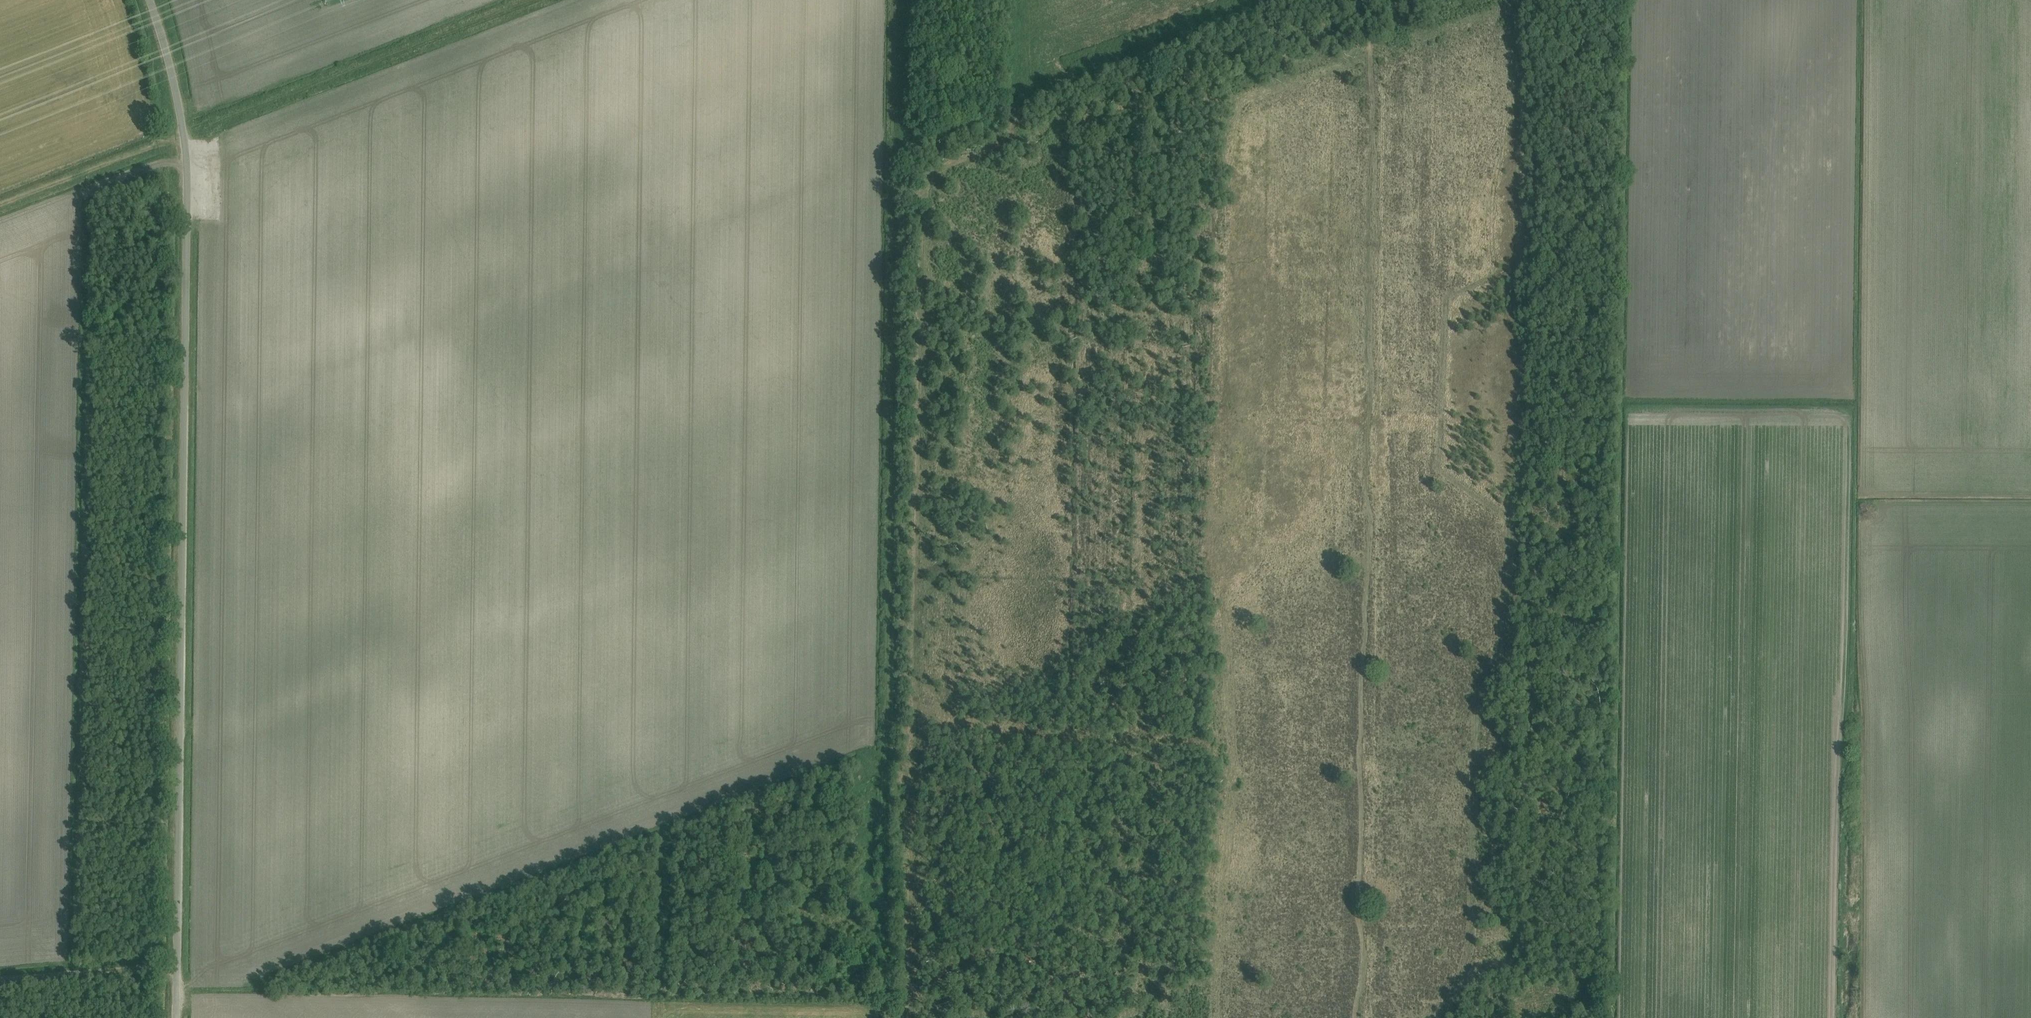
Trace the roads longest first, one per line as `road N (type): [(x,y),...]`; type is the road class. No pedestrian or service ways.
road 1 (unclassified): [(176,1017),(187,174),(175,84),(150,0)]
road 2 (track): [(887,1017),(892,154),(912,146)]
road 3 (track): [(0,205),(534,0)]
road 4 (track): [(912,146),(1284,0)]

